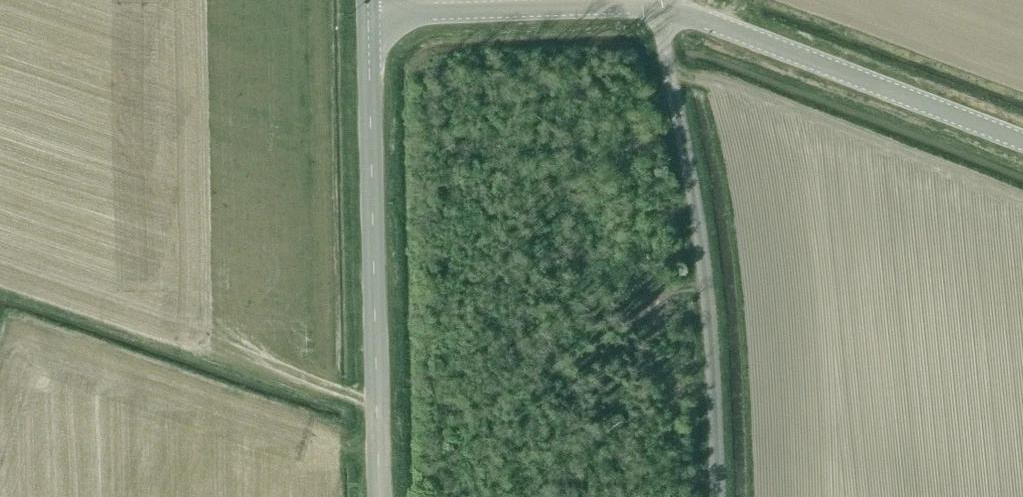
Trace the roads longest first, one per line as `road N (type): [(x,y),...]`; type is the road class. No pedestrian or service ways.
road 1 (unclassified): [(716,496),(703,268),(655,9)]
road 2 (secondary): [(378,496),(368,13)]
road 3 (unclassified): [(1022,140),(686,11),(655,9)]
road 4 (unclassified): [(655,9),(368,13)]

